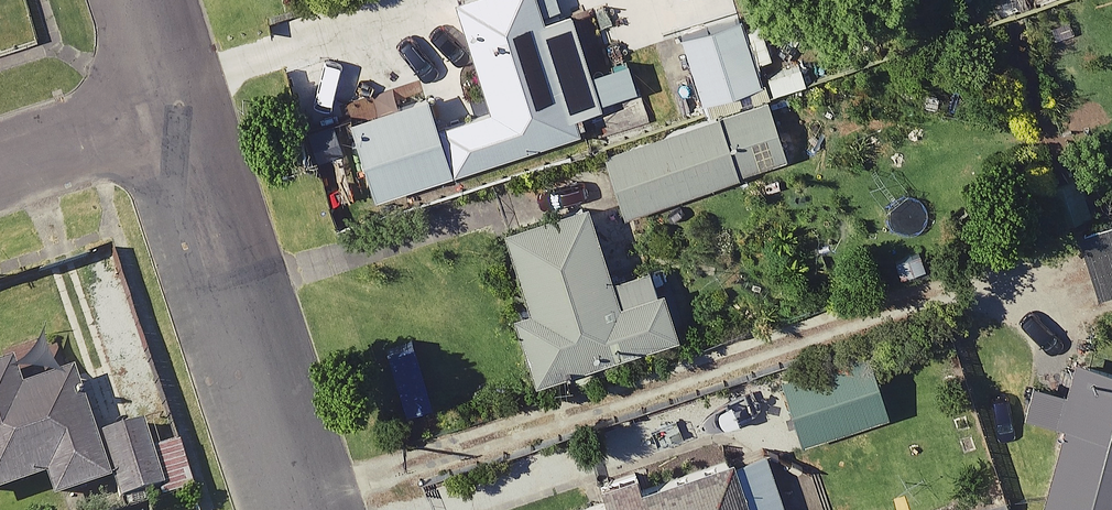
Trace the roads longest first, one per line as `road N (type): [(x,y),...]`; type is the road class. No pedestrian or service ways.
road 1 (residential): [(172,114),(302,509)]
road 2 (residential): [(0,169),(172,114)]

